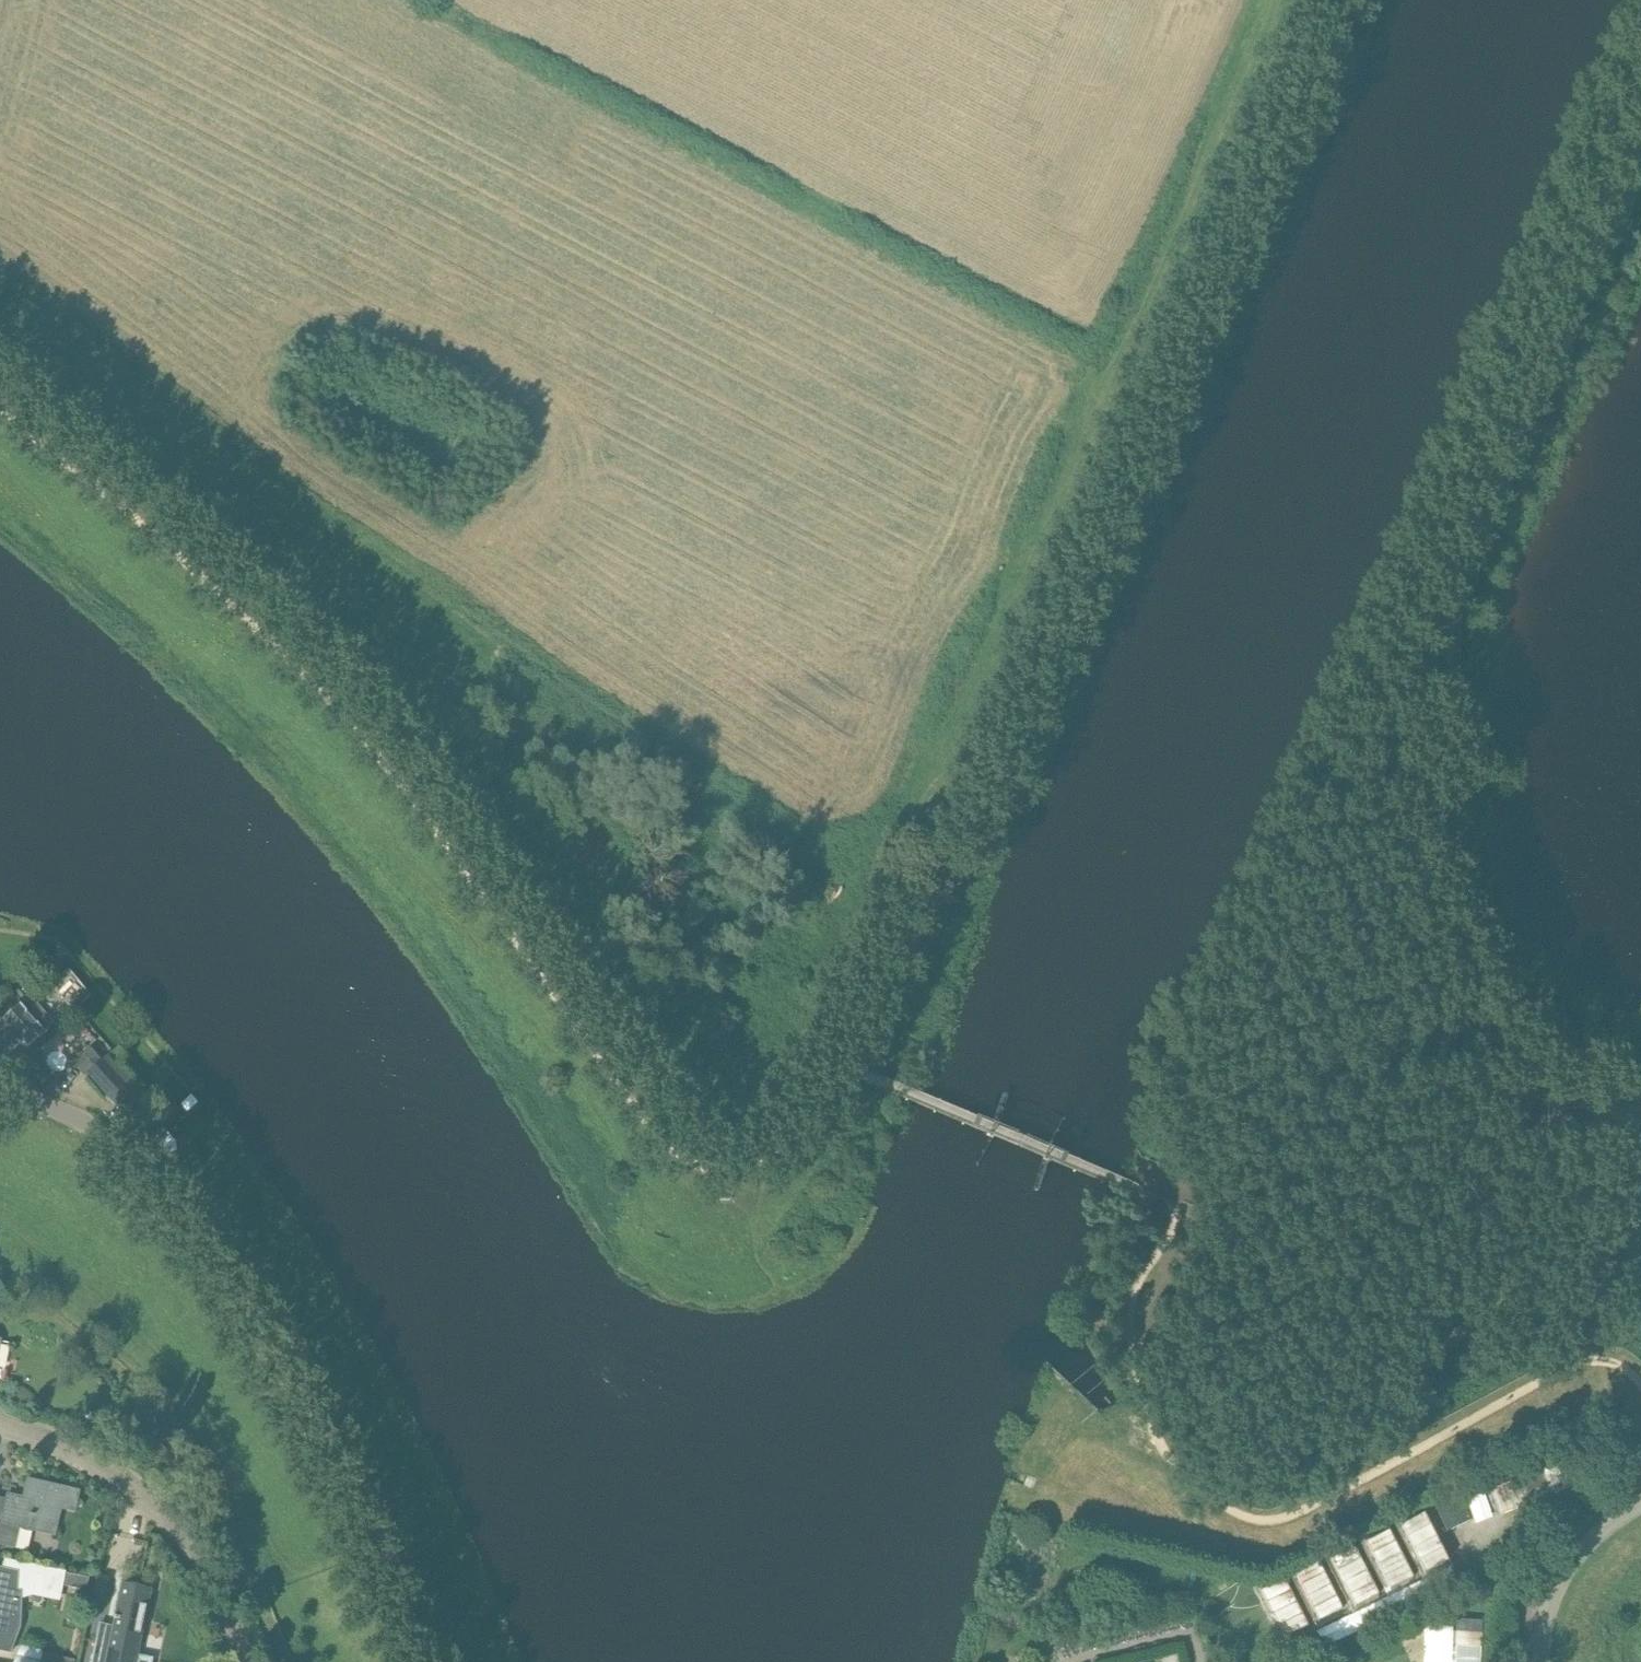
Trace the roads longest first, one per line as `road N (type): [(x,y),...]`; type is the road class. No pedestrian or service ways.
road 1 (track): [(847,1067),(1309,0)]
road 2 (unclassified): [(430,1661),(313,1377),(199,1182),(0,1082)]
road 3 (residential): [(245,1661),(186,1539),(150,1503),(76,1444),(0,1425)]
road 4 (unclassified): [(1543,1661),(1550,1607),(1574,1561),(1640,1510)]

